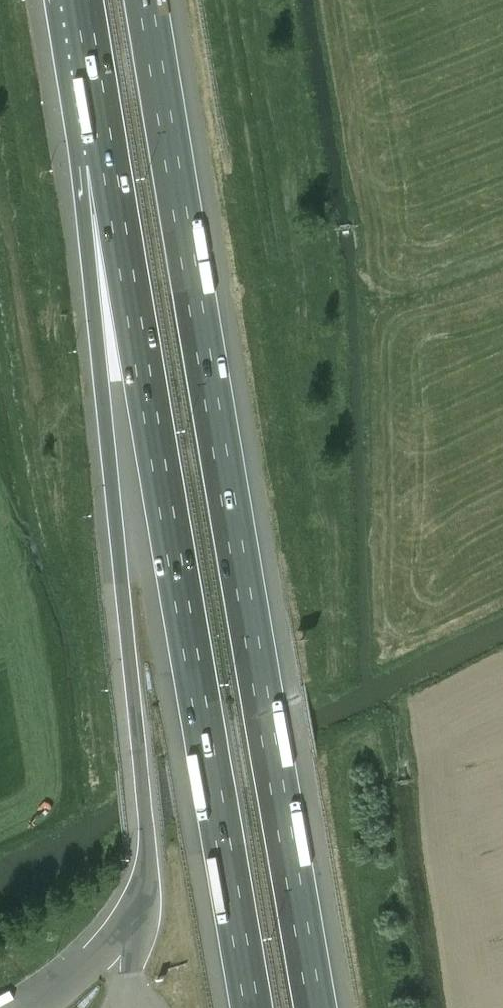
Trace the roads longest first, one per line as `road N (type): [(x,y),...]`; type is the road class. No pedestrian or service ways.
road 1 (motorway): [(316,1007),(147,0)]
road 2 (motorway): [(109,168),(252,1007)]
road 3 (motorway): [(109,168),(98,335),(136,709)]
road 4 (motorway): [(83,0),(109,168)]

